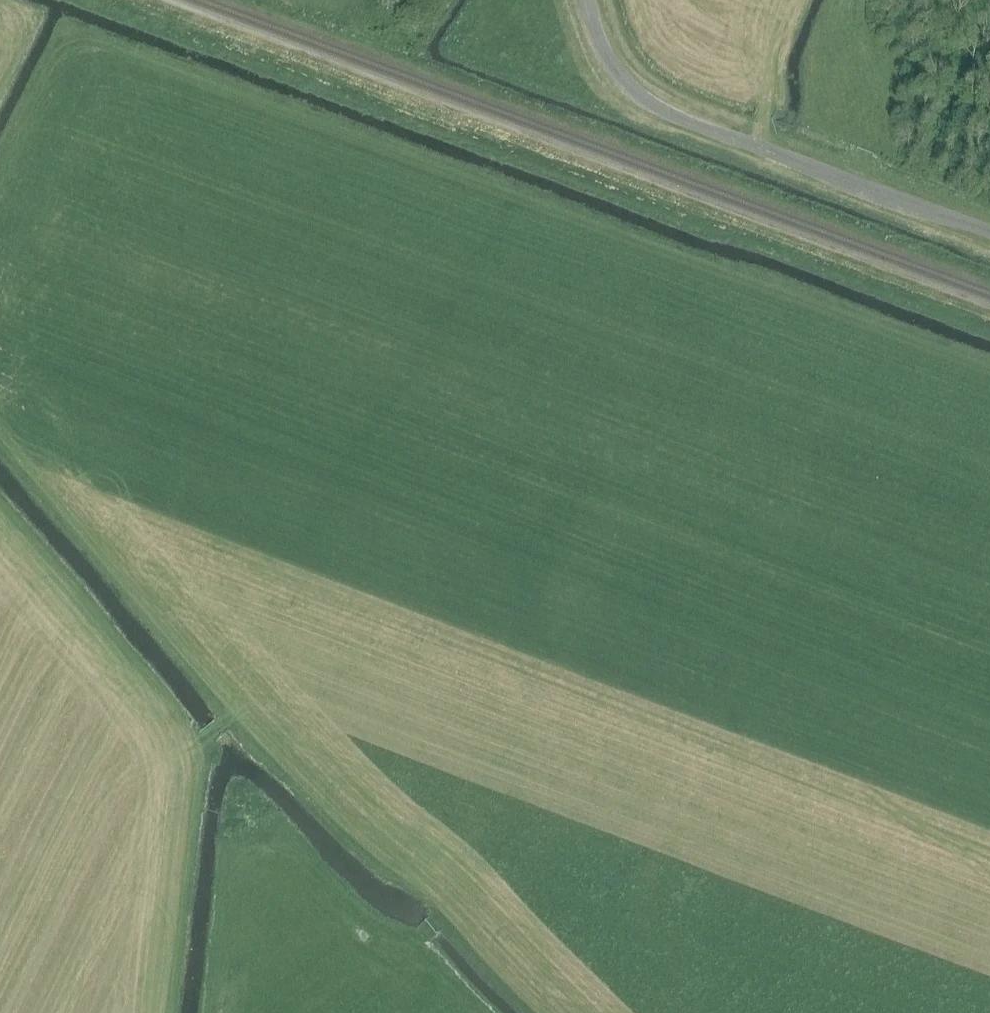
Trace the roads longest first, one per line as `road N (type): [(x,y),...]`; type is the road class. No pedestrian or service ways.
road 1 (unclassified): [(989,231),(666,112),(617,72),(588,0)]

